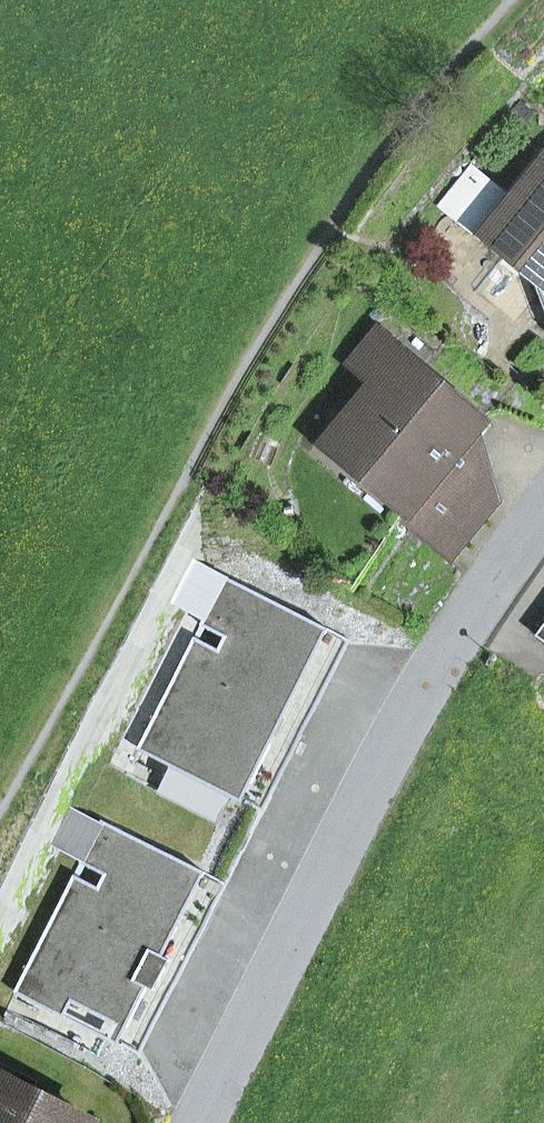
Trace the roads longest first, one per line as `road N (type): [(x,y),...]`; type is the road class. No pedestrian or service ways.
road 1 (residential): [(543,501),(423,677),(199,1122)]

